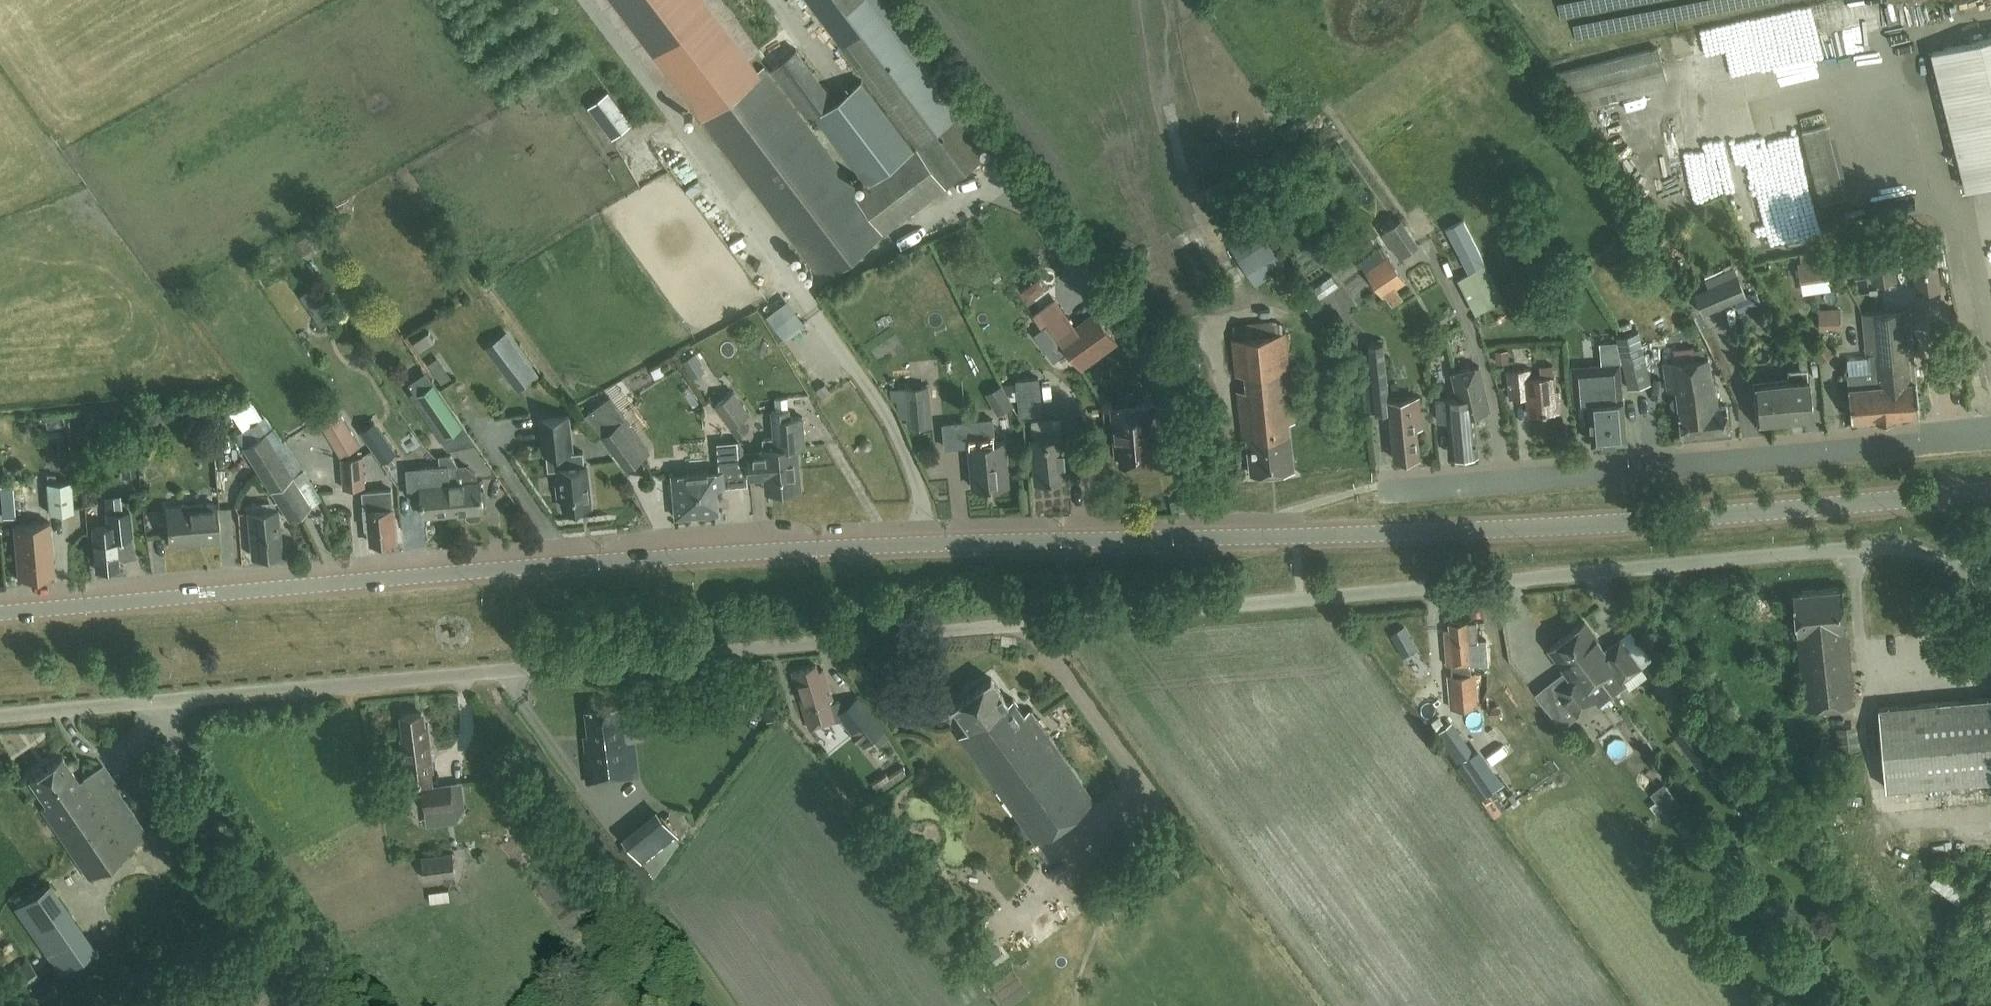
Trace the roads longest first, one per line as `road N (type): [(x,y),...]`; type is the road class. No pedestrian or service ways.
road 1 (tertiary): [(0,614),(639,558),(1497,529),(1990,491)]
road 2 (unclassified): [(163,702),(1890,548),(1990,574)]
road 3 (unclassified): [(1371,488),(1990,440)]
road 4 (unclassified): [(353,1005),(189,783),(163,702)]
road 5 (unclassified): [(0,719),(163,702)]

